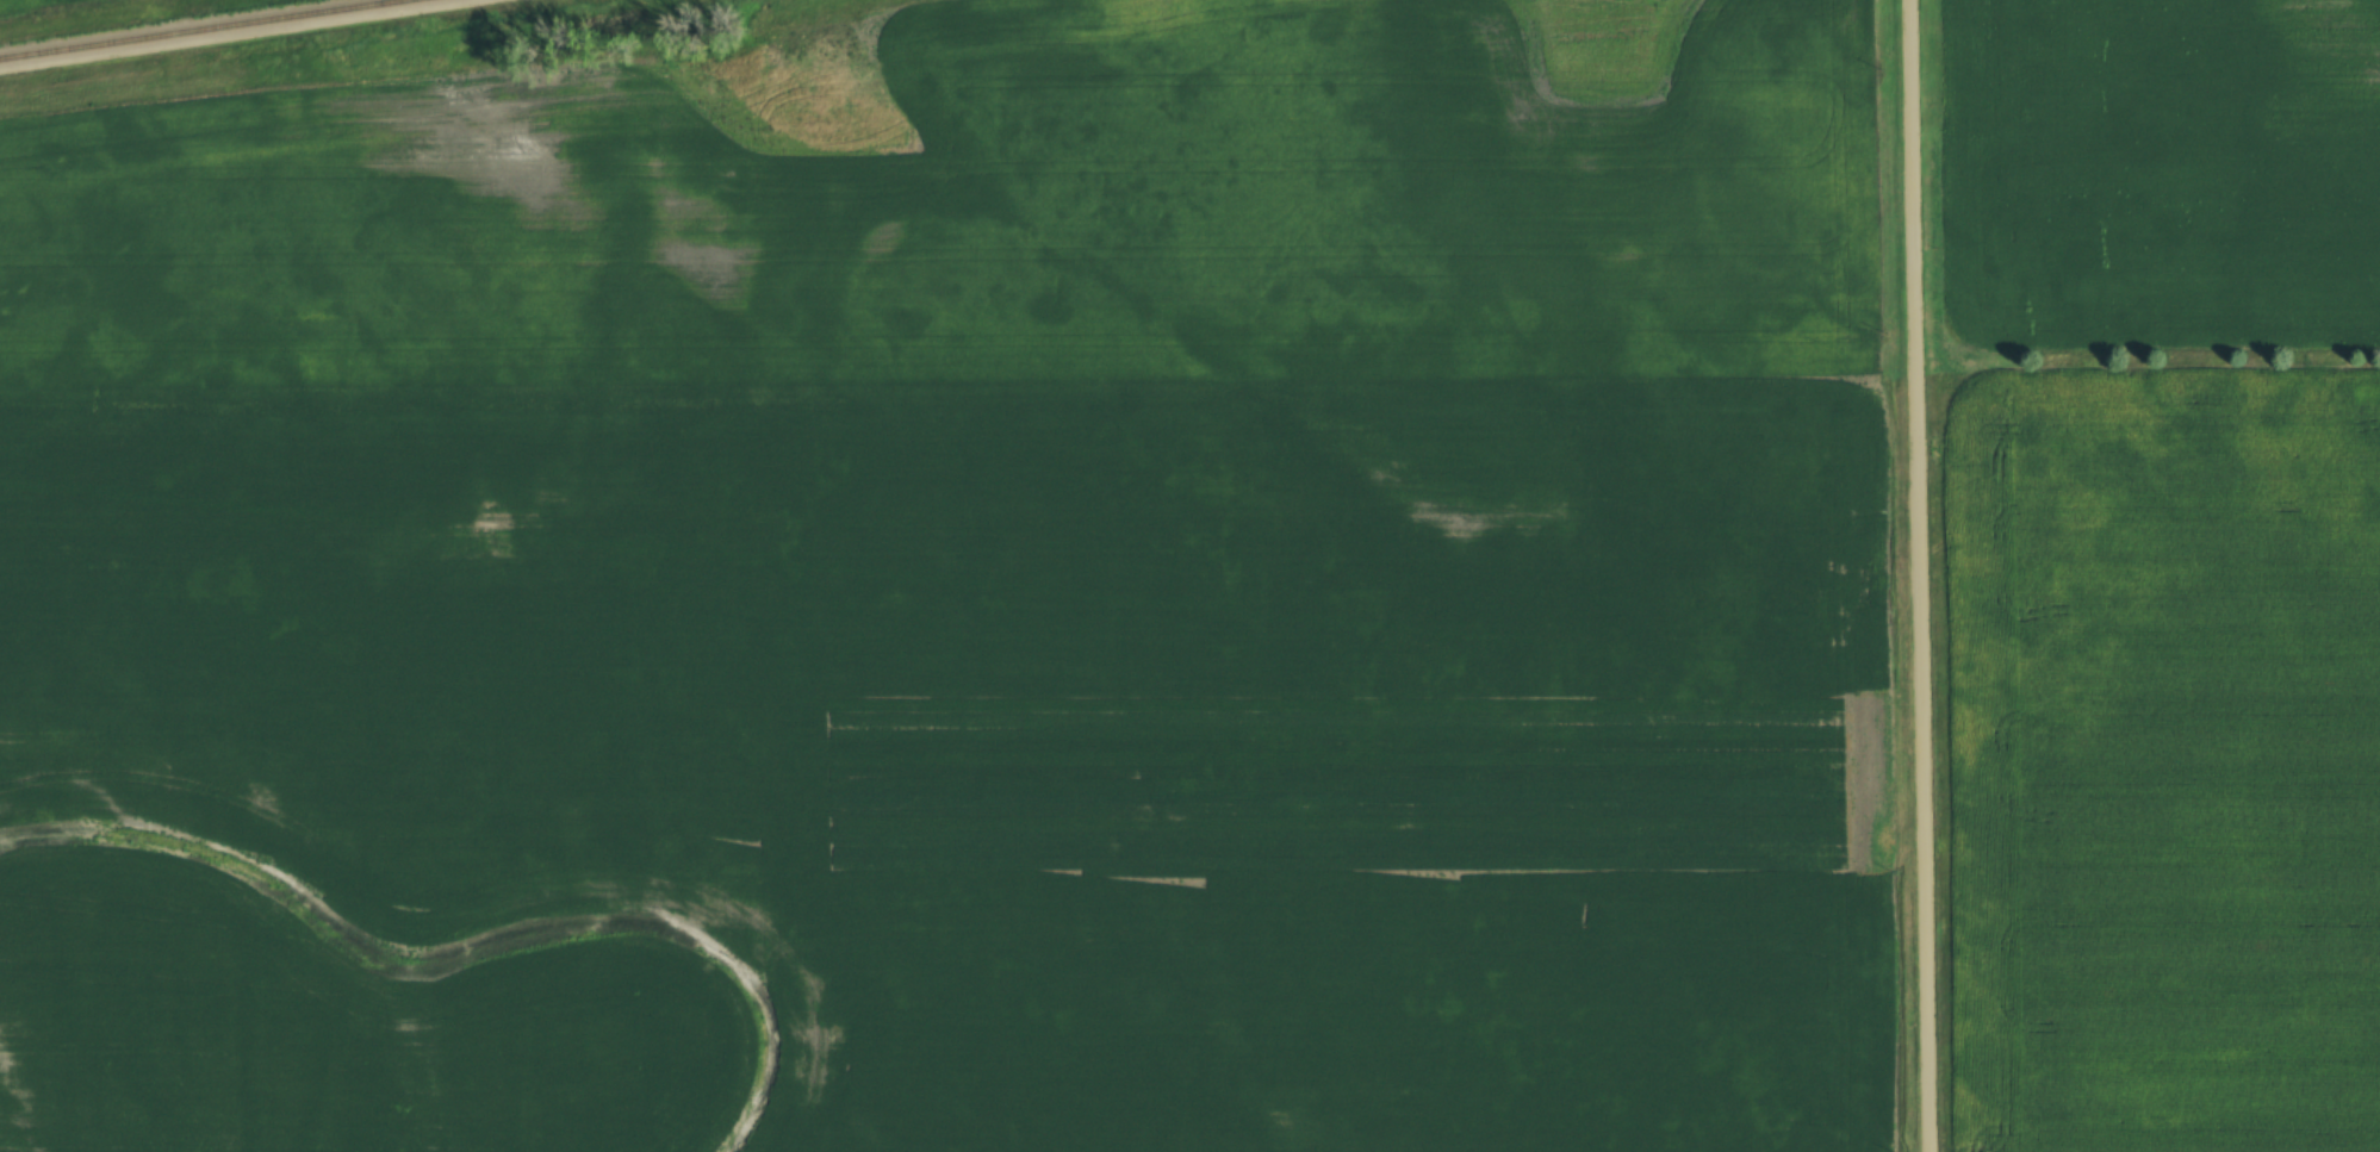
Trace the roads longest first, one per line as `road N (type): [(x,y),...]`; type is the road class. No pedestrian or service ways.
road 1 (residential): [(1930,1151),(1910,0)]

